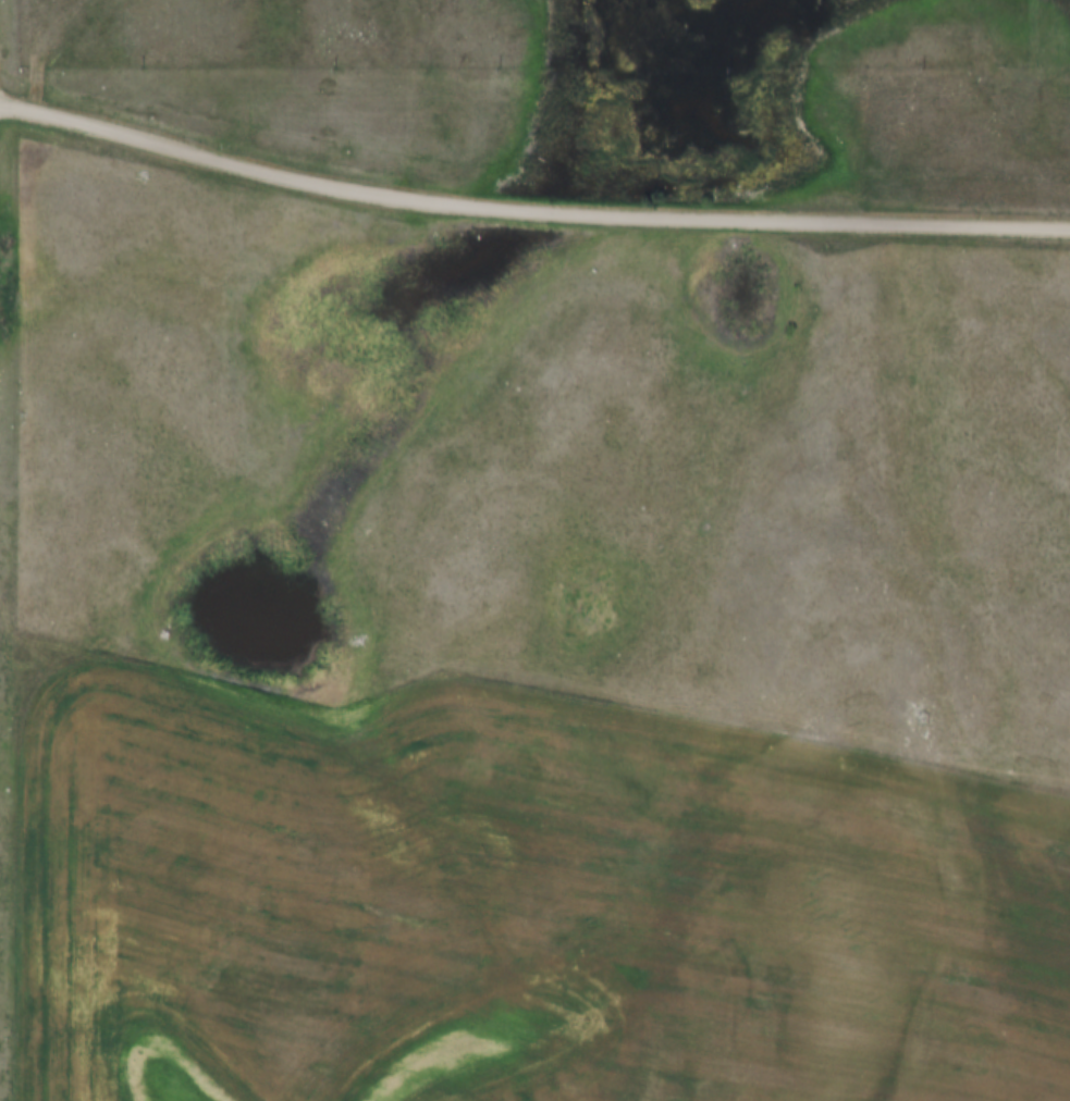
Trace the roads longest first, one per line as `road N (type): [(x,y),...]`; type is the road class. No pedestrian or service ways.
road 1 (residential): [(1069,228),(421,201),(321,187),(0,101)]

